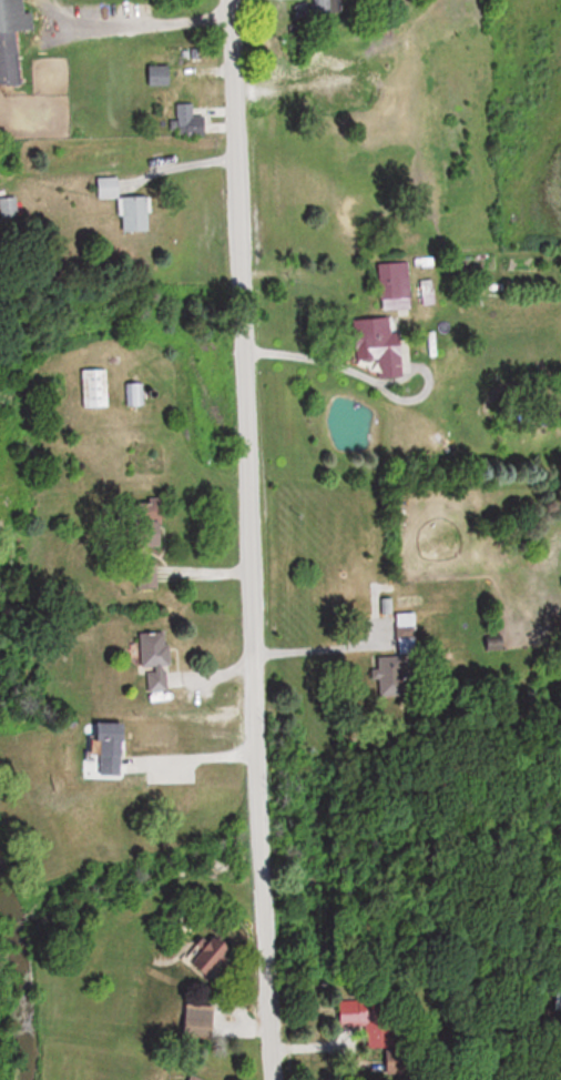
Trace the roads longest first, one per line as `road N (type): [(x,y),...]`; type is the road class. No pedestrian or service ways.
road 1 (residential): [(275,1079),(255,886),(225,0)]

